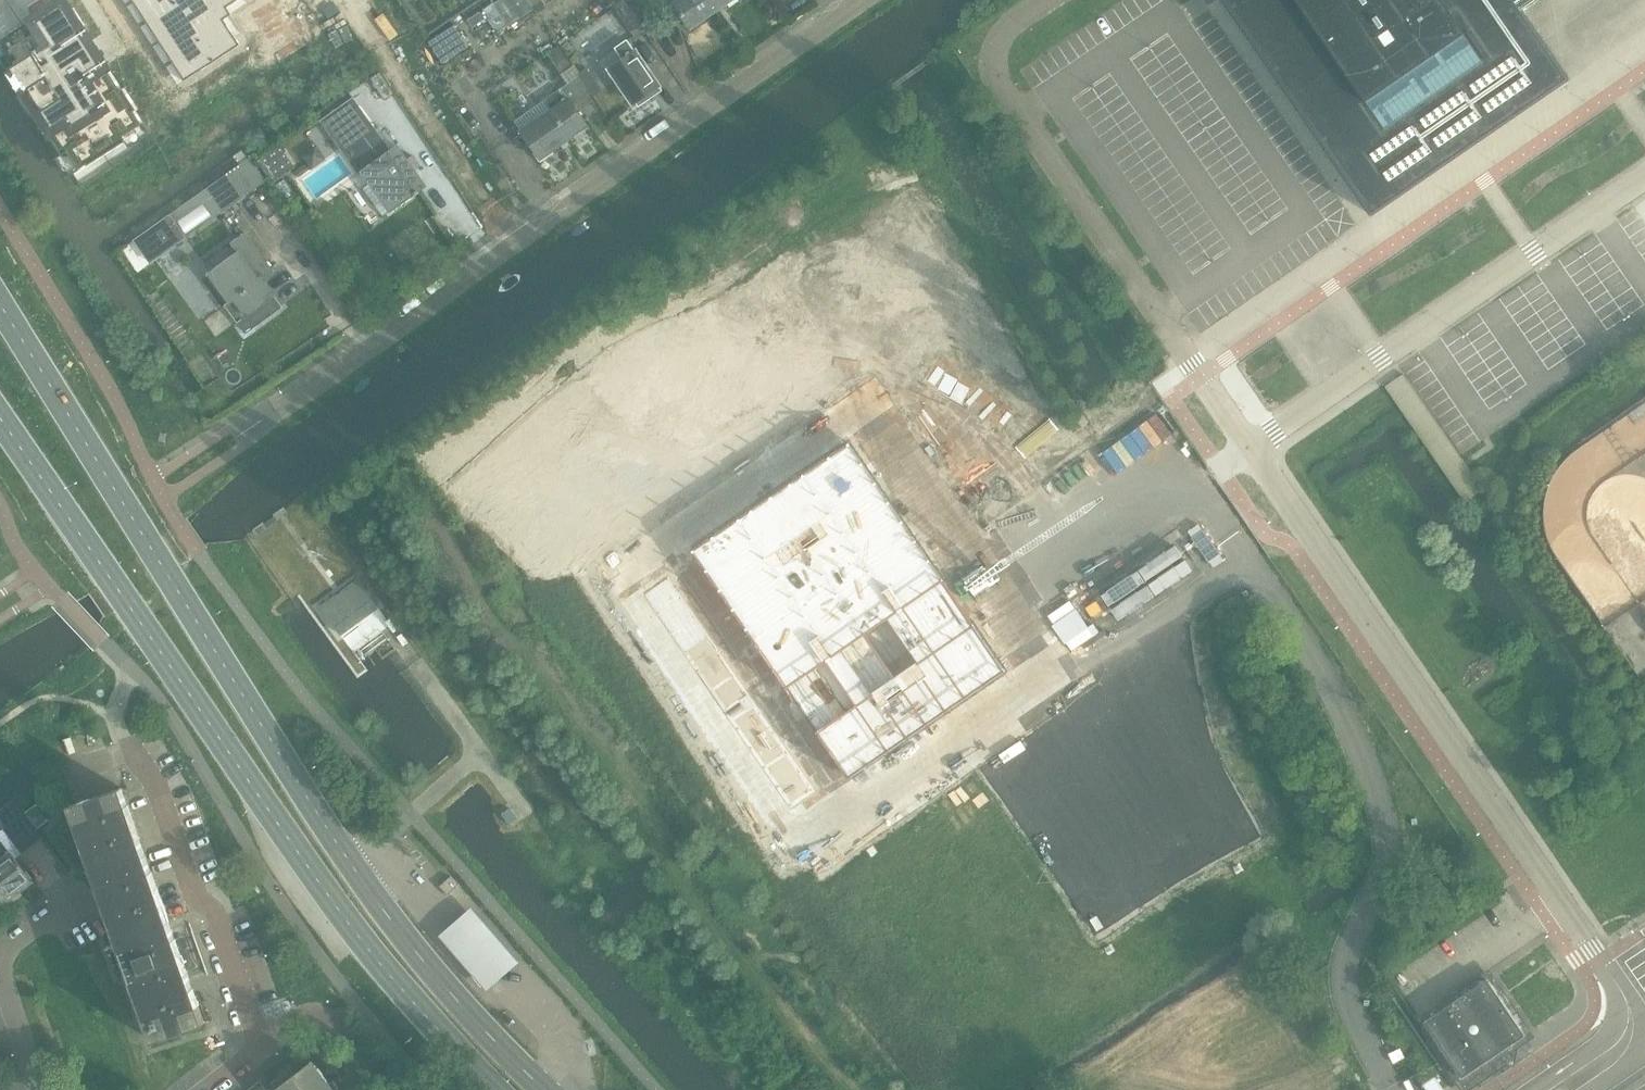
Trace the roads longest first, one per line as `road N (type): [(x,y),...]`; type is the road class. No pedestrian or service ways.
road 1 (primary): [(560,1089),(463,999),(319,815),(0,302)]
road 2 (primary): [(0,415),(357,939),(499,1089)]
road 3 (residential): [(514,249),(871,0)]
road 4 (residential): [(267,1041),(250,1017),(216,917),(195,896),(156,787),(129,753)]
road 5 (residential): [(250,430),(514,249)]
road 6 (residential): [(514,249),(354,0)]
road 7 (residential): [(385,1089),(328,1017),(312,1014),(267,1041)]
road 8 (residential): [(41,1089),(0,964)]

